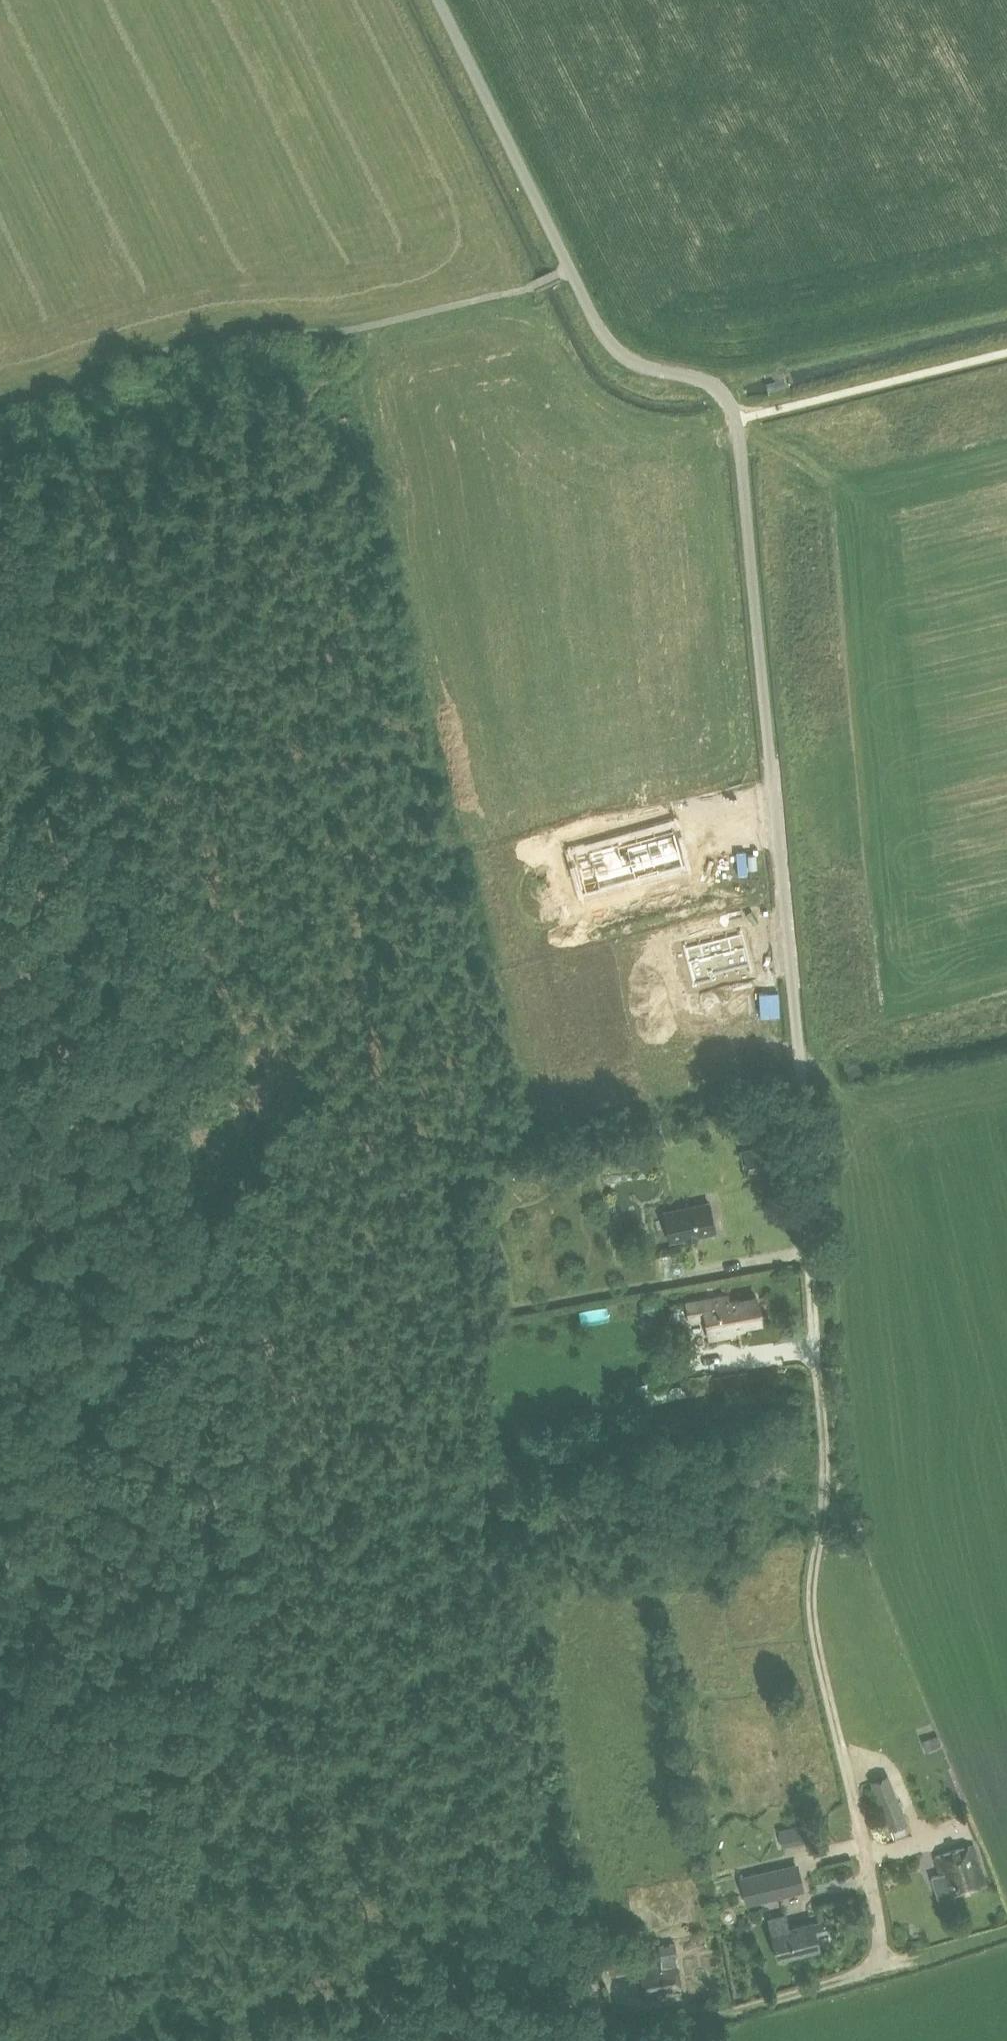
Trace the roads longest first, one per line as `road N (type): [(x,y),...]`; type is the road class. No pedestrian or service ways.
road 1 (track): [(800,1072),(827,1477),(811,1618),(879,1910),(874,1964)]
road 2 (unclassified): [(735,420),(800,1072)]
road 3 (unclassified): [(735,420),(712,384),(635,363),(606,339),(439,0)]
road 4 (track): [(241,1203),(0,1635)]

